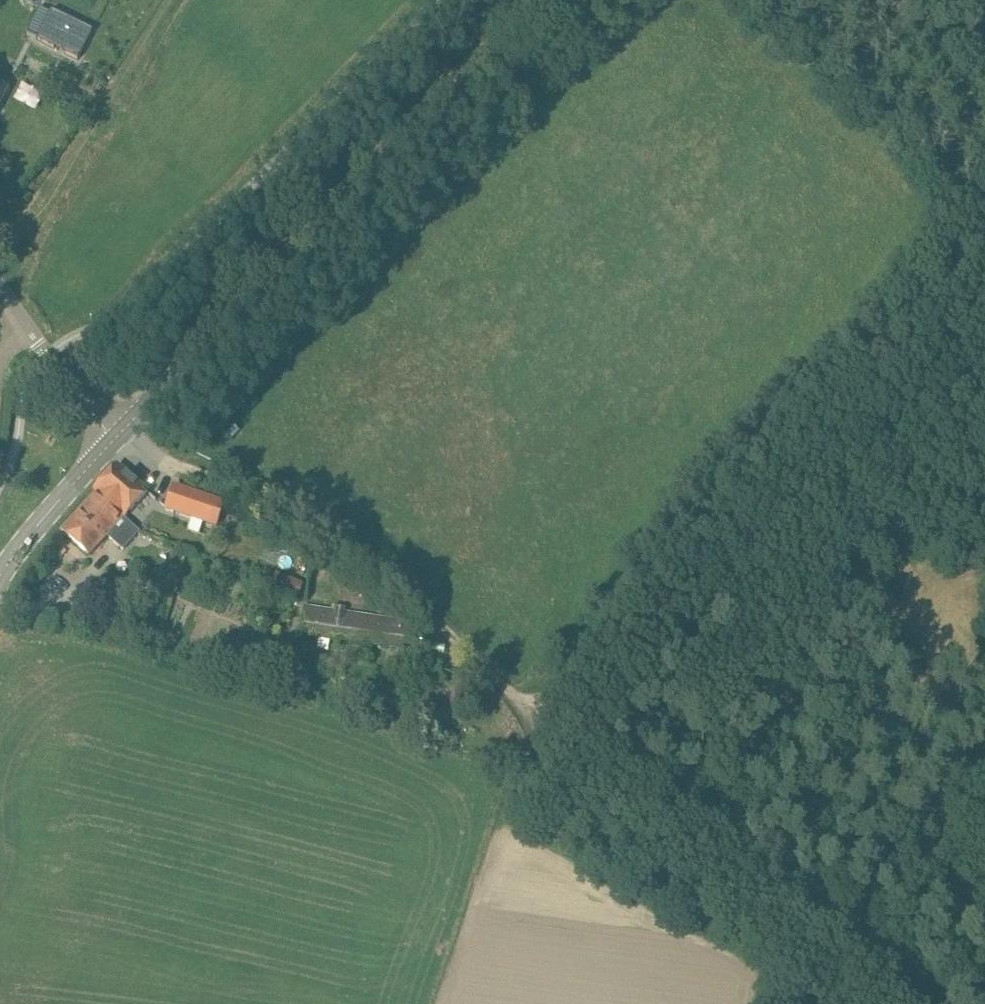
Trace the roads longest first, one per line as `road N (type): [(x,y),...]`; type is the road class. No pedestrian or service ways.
road 1 (track): [(119,439),(297,518),(460,628),(511,674),(560,775),(594,813),(799,941),(883,1003)]
road 2 (tertiary): [(119,439),(551,0)]
road 3 (unclassified): [(119,439),(0,289)]
road 4 (tertiary): [(0,581),(119,439)]

